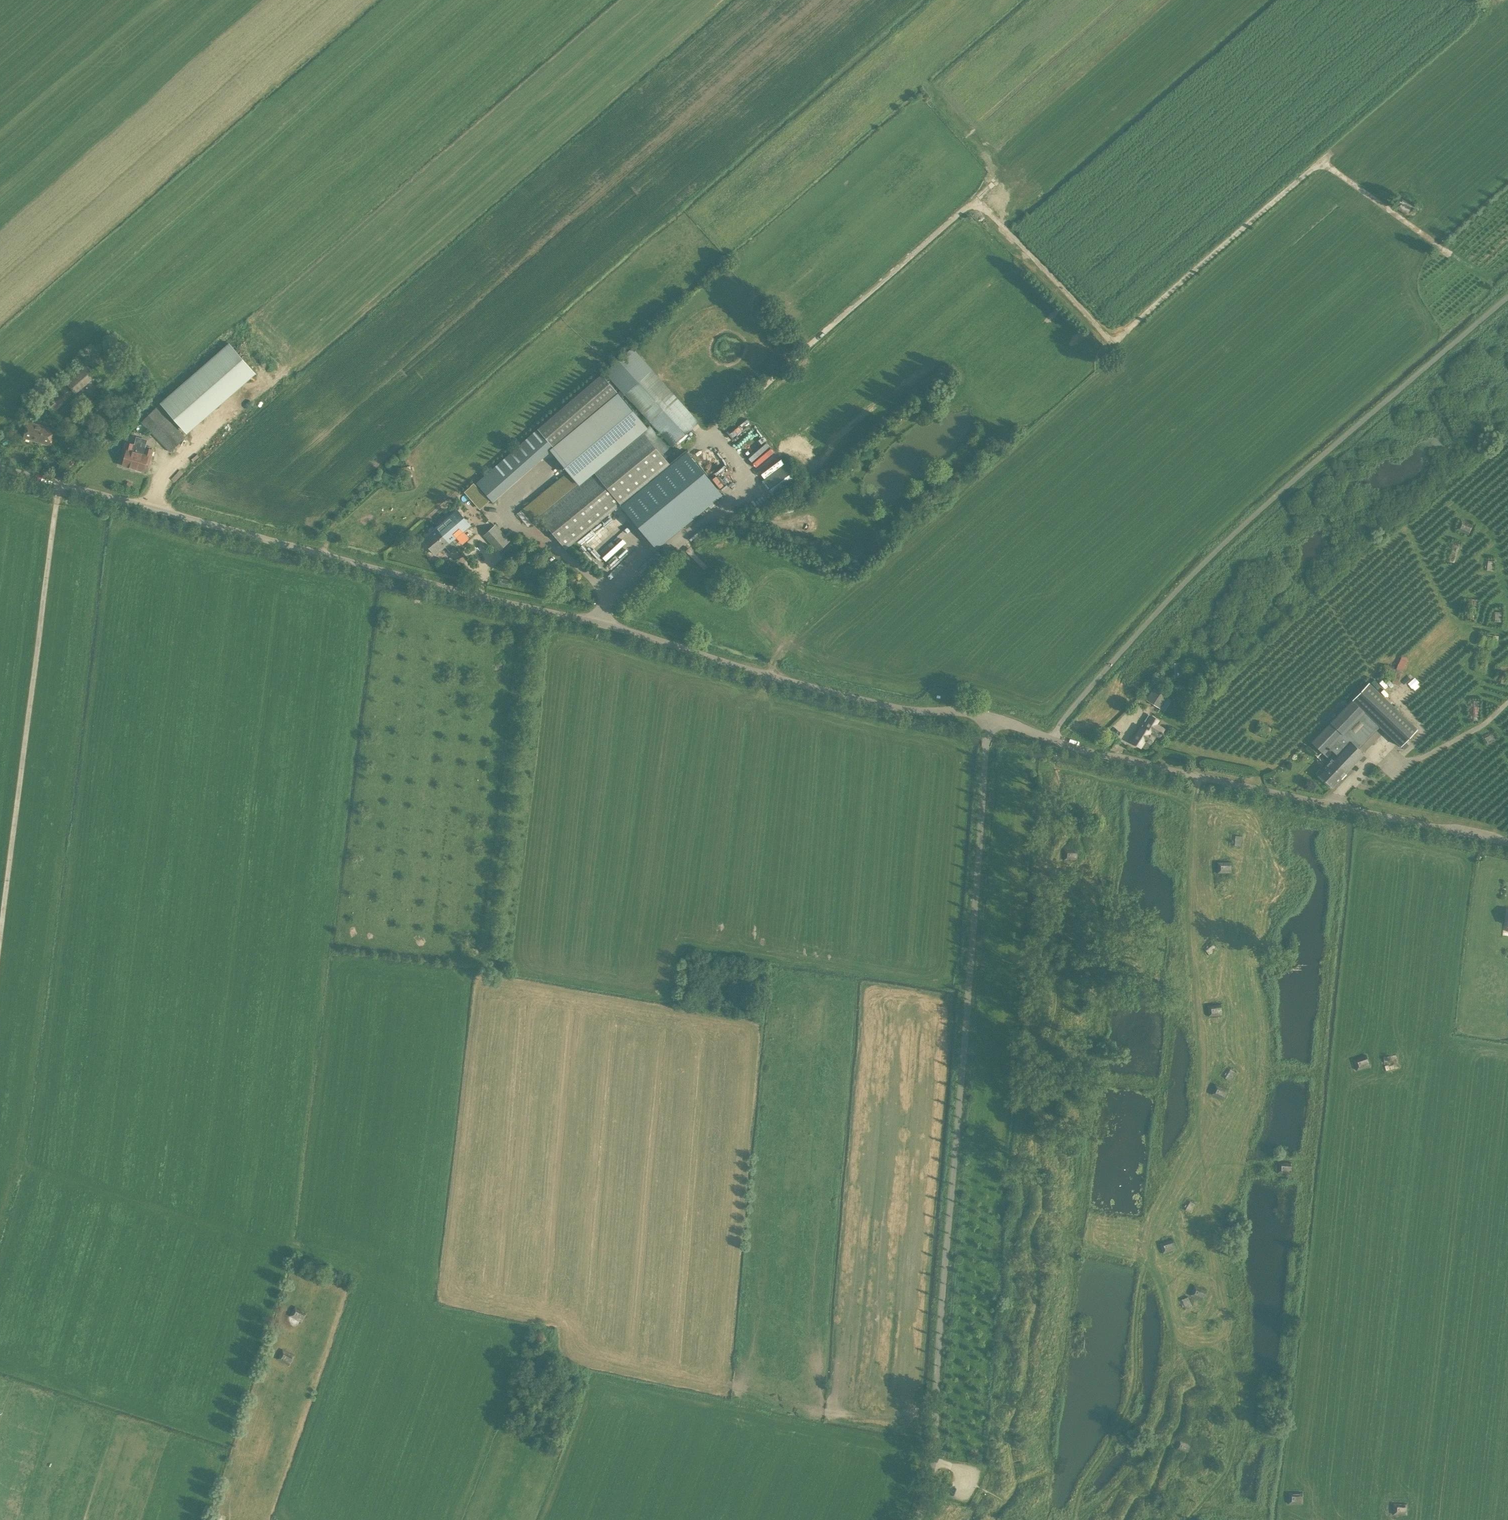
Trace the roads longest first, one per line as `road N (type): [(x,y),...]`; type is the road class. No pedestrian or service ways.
road 1 (track): [(612,594),(749,484),(710,433),(977,198),(1114,344),(1320,164),(1443,249)]
road 2 (unclassified): [(994,718),(907,709),(786,680),(593,620),(0,468)]
road 3 (unclassified): [(917,1519),(935,1469),(994,718)]
road 4 (unclassified): [(1507,844),(1096,753),(994,718)]
road 5 (track): [(61,485),(0,934)]
road 6 (track): [(1320,164),(1489,18)]
road 7 (track): [(1507,704),(1431,753),(1378,761),(1335,807)]
road 8 (track): [(593,620),(612,594),(535,530),(496,519)]

